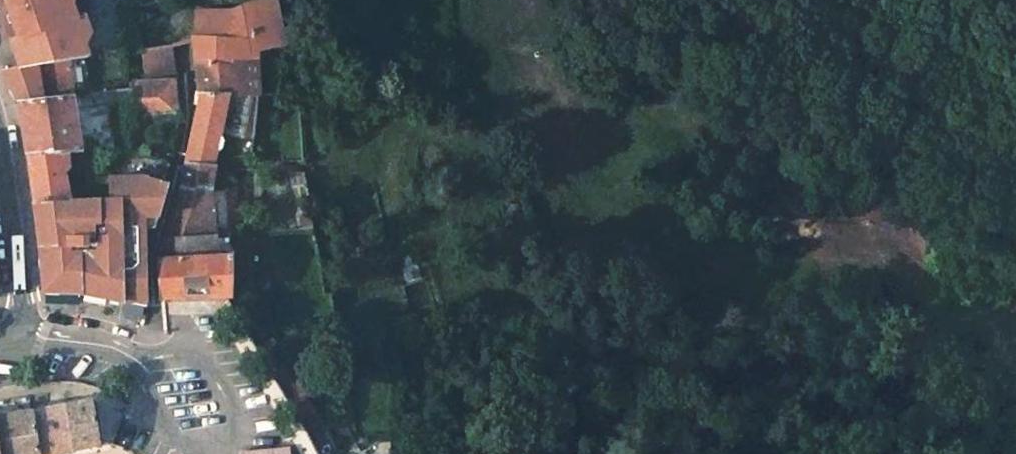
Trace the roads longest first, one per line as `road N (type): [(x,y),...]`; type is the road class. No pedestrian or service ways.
road 1 (residential): [(141,365),(154,244),(187,131),(182,49)]
road 2 (tertiary): [(27,338),(0,162)]
road 3 (unclassified): [(211,453),(236,421),(199,357),(141,365)]
road 4 (unclassified): [(141,365),(175,439),(208,453)]

